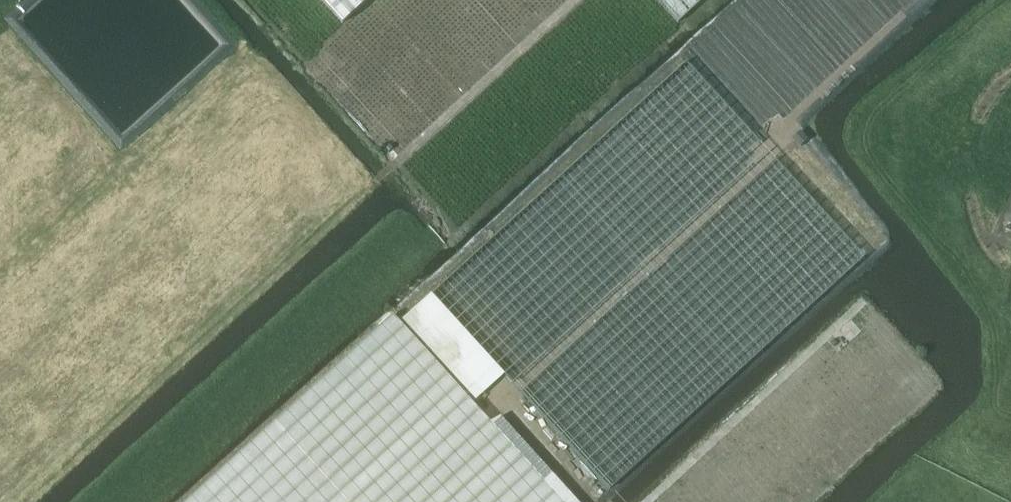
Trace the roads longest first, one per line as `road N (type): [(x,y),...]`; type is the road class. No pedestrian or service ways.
road 1 (track): [(574,0),(373,184)]

